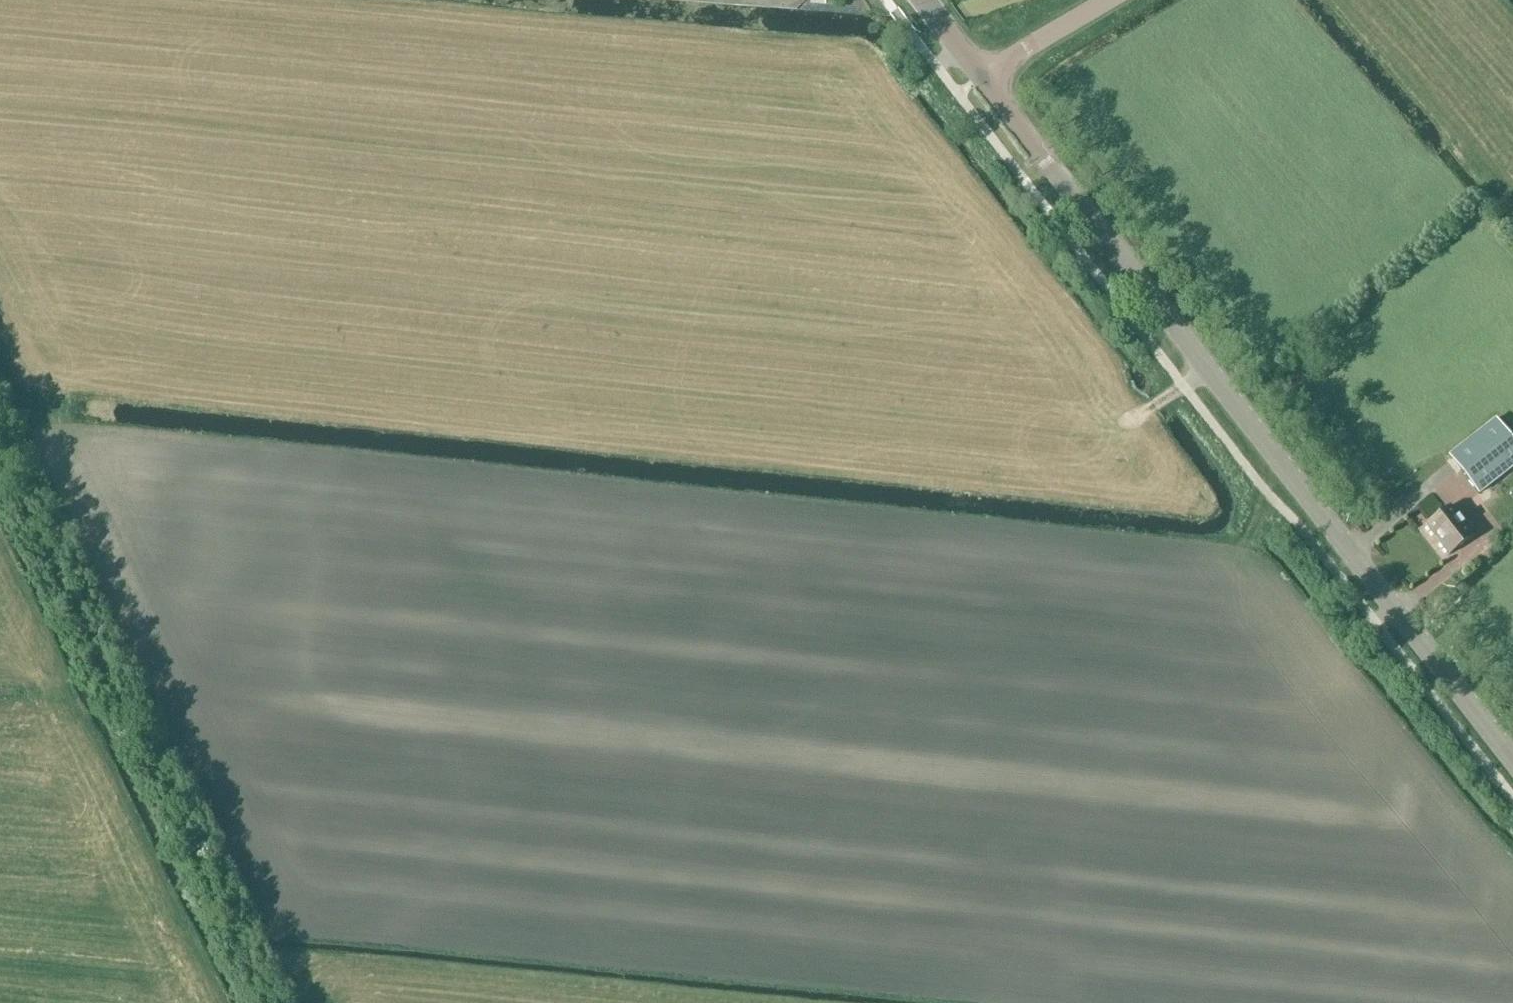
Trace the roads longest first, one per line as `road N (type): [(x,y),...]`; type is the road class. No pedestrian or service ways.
road 1 (tertiary): [(1512,758),(982,73)]
road 2 (residential): [(1106,0),(982,73)]

